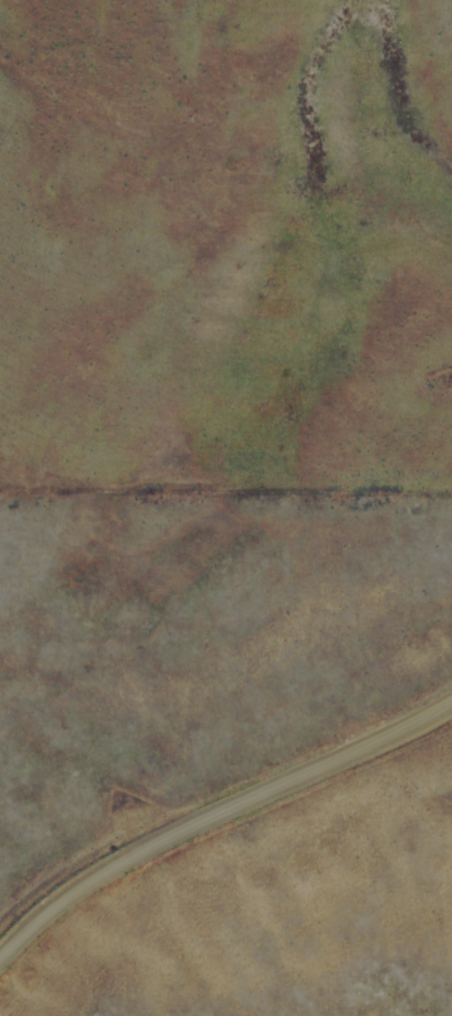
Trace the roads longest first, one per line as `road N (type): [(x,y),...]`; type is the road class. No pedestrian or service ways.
road 1 (residential): [(0,952),(51,905),(151,840),(451,700)]

